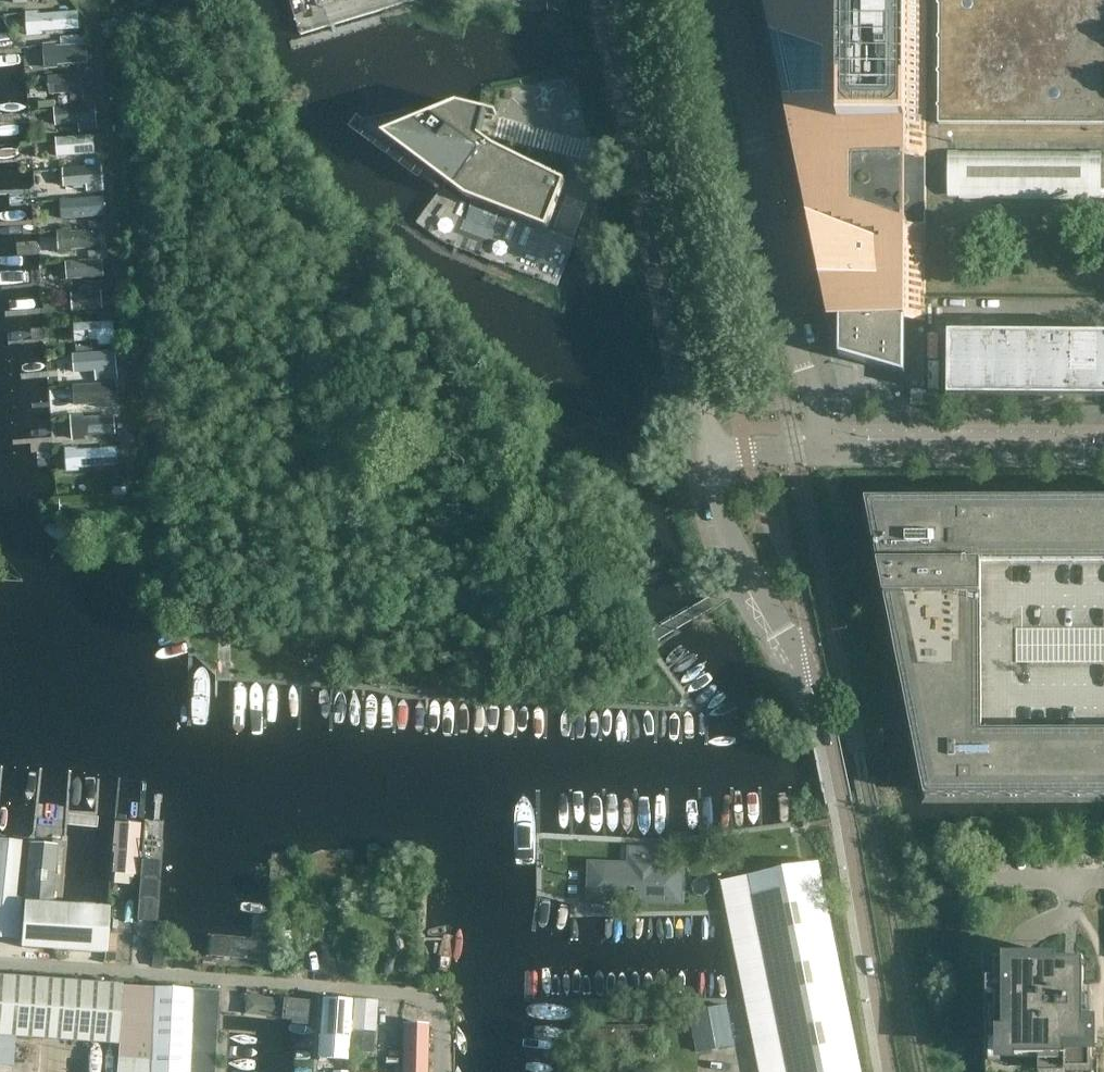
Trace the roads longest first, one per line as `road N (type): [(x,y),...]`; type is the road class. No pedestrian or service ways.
road 1 (residential): [(713,454),(729,533),(825,723),(890,1071)]
road 2 (residential): [(841,455),(801,361),(727,0)]
road 3 (residential): [(713,454),(619,0)]
road 4 (residential): [(1103,456),(841,455)]
road 5 (residential): [(841,455),(713,454)]

